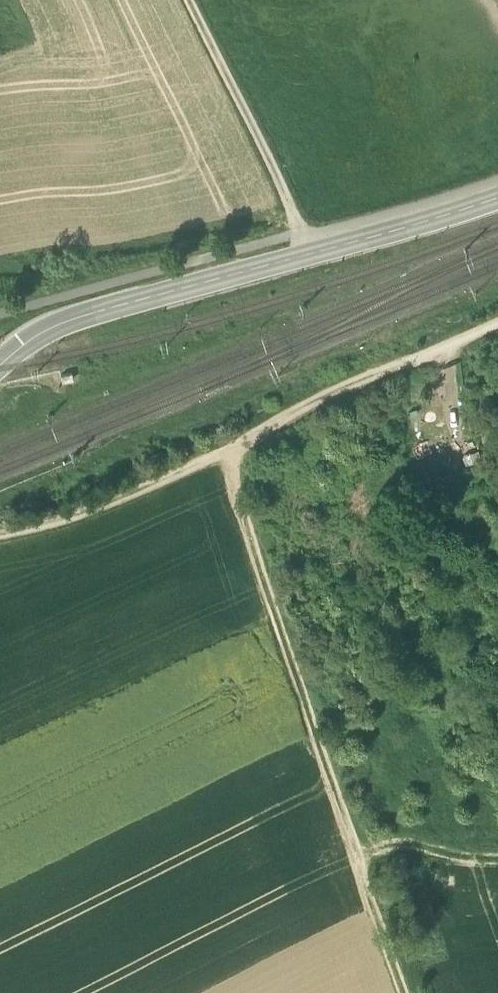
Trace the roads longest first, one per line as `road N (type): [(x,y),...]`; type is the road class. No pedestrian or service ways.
road 1 (track): [(229,456),(402,992)]
road 2 (secondary): [(0,363),(62,320),(497,198)]
road 3 (track): [(306,232),(258,233),(0,287)]
road 4 (track): [(317,252),(193,0)]

